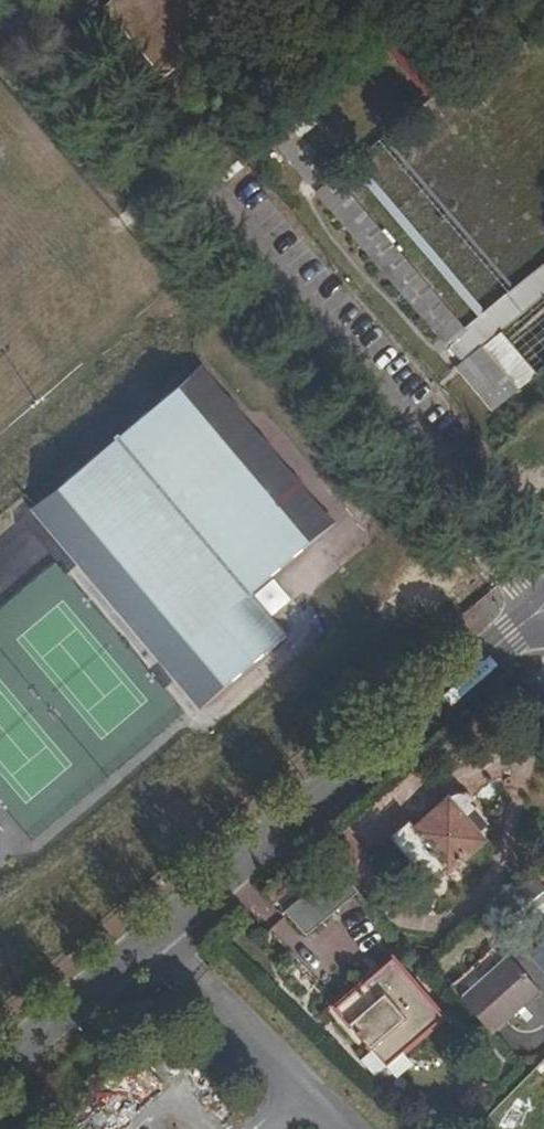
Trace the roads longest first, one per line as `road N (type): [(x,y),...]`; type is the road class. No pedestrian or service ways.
road 1 (tertiary): [(0,1060),(538,619)]

